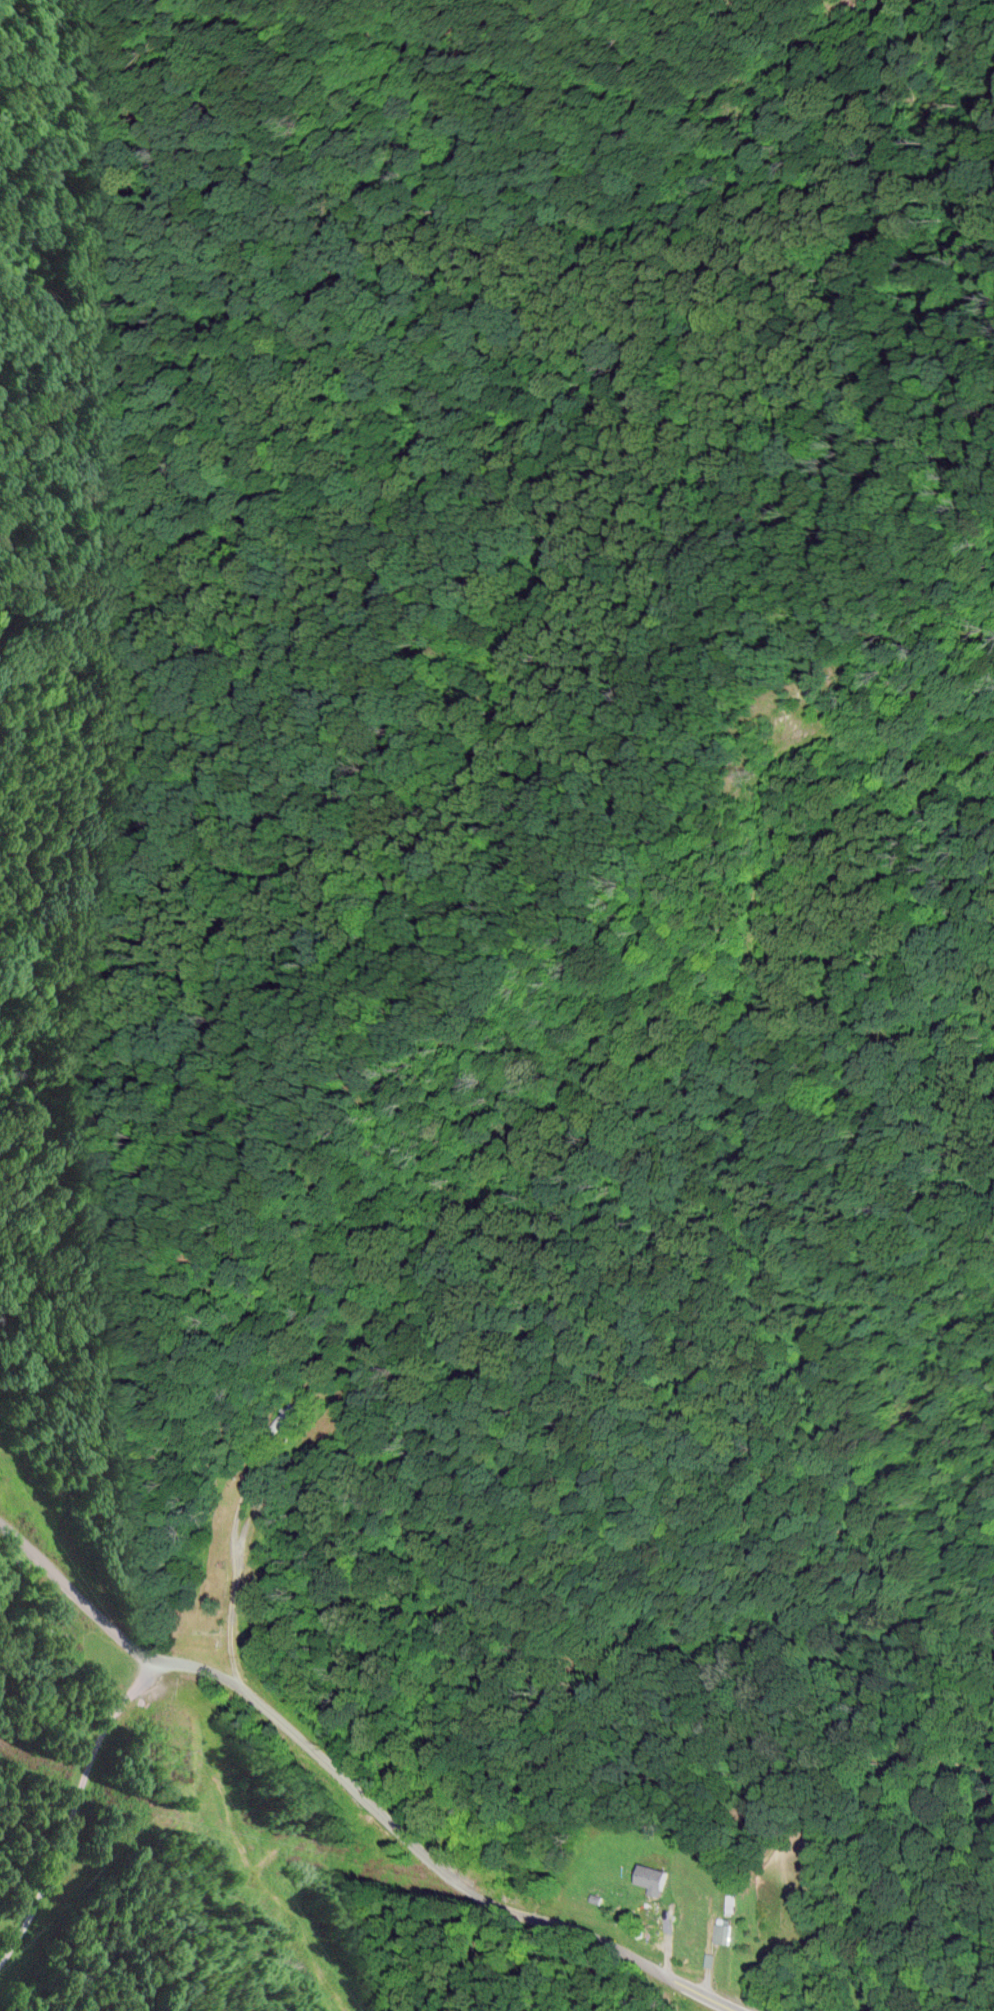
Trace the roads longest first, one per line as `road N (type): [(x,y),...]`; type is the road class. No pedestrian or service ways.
road 1 (tertiary): [(0,1526),(149,1655),(231,1680),(296,1723),(472,1883),(751,2010)]
road 2 (residential): [(149,1655),(83,1763),(50,1880),(0,1964)]

